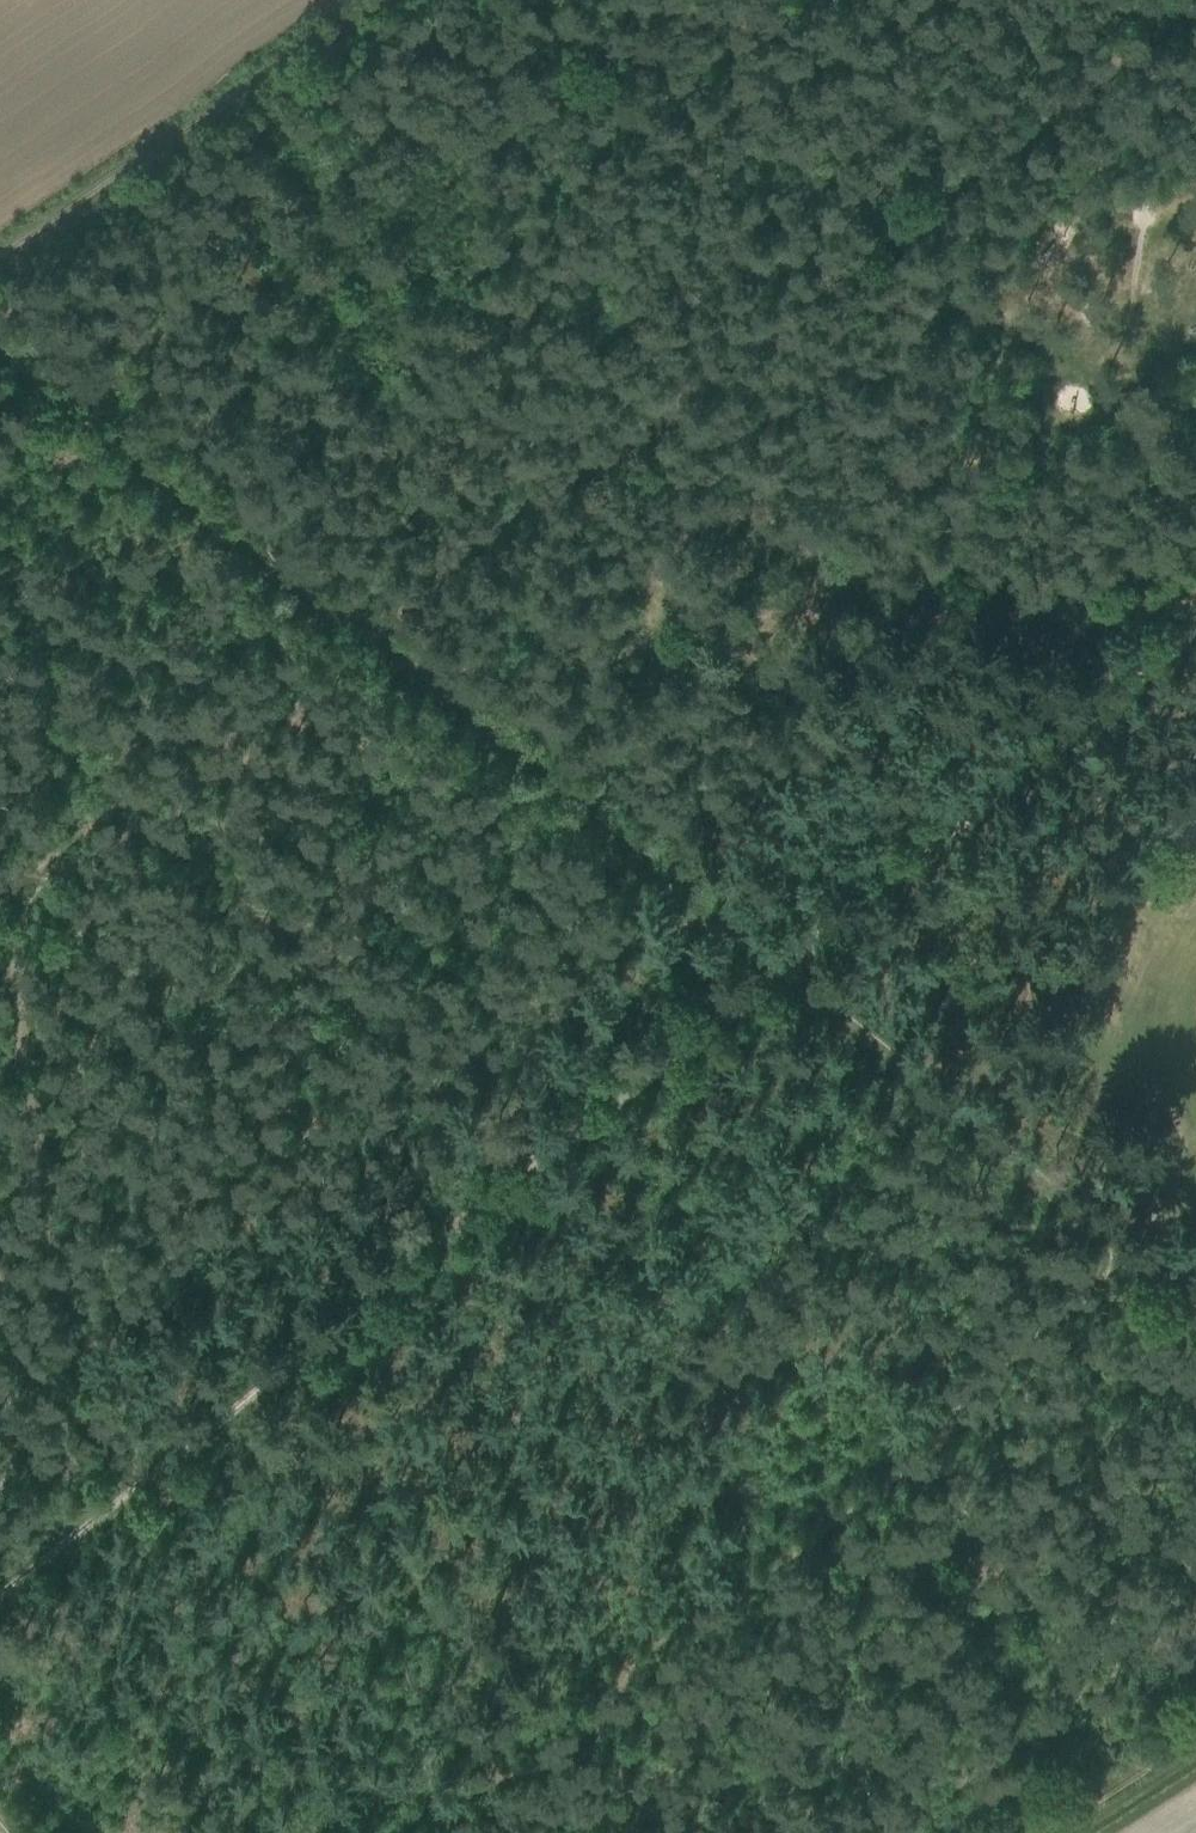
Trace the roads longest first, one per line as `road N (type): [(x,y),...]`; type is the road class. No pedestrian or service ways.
road 1 (track): [(149,1483),(203,1551),(213,1607),(201,1741),(257,1775),(367,1794),(545,1771),(600,1721),(646,1647),(837,1535),(969,1404),(1105,1249)]
road 2 (track): [(0,1600),(779,966)]
road 3 (track): [(779,966),(0,342)]
road 4 (track): [(702,904),(617,957),(526,966),(336,743),(306,730),(279,737),(106,856),(46,883),(25,882)]
road 5 (track): [(609,441),(319,694),(106,819),(0,896)]
road 6 (track): [(609,441),(1195,3)]
road 7 (track): [(1195,1320),(975,1146),(779,966)]
road 8 (track): [(779,966),(1021,759),(1195,624)]
road 9 (track): [(0,264),(386,0)]
road 10 (track): [(992,606),(687,390)]
road 11 (track): [(0,1213),(26,1172),(37,1114),(13,1047),(9,974),(25,882)]
road 12 (track): [(149,1483),(94,1443),(12,1347),(0,1275)]
road 13 (track): [(1024,1832),(1195,1720)]
road 14 (track): [(1195,602),(992,606)]

